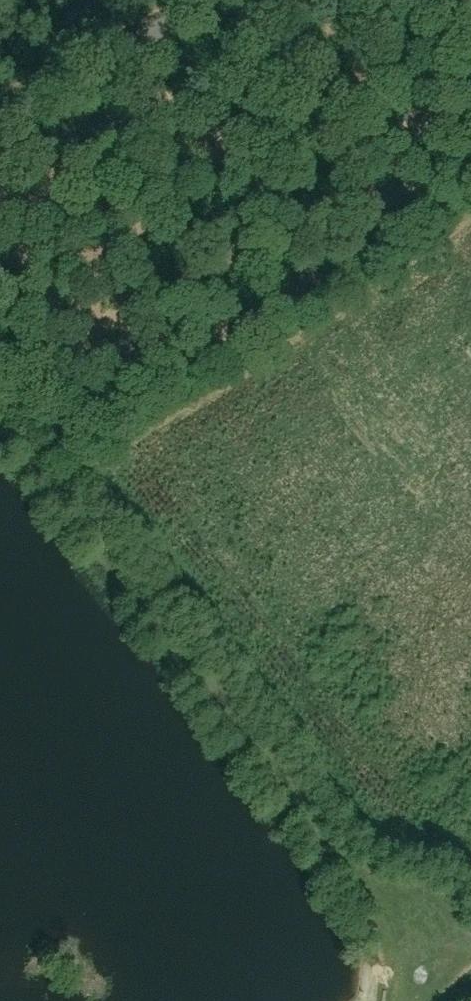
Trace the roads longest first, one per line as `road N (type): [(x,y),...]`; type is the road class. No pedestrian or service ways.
road 1 (unclassified): [(0,113),(209,0)]

